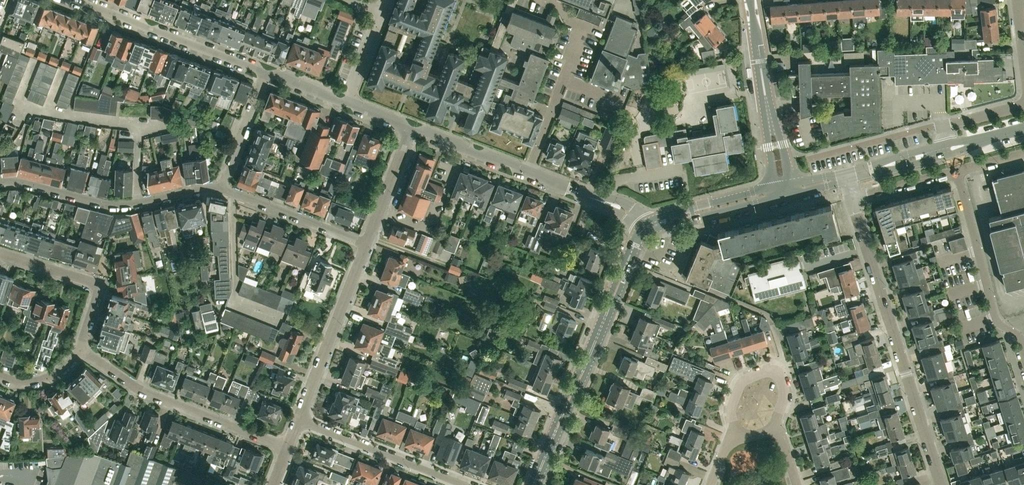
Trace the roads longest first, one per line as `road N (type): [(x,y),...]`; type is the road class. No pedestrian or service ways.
road 1 (residential): [(941,484),(850,199)]
road 2 (tertiary): [(532,484),(636,234),(650,223)]
road 3 (residential): [(650,223),(410,125)]
road 4 (residential): [(286,445),(149,394),(81,350)]
road 5 (residential): [(0,182),(122,205),(221,186)]
road 6 (residential): [(266,73),(76,0)]
road 7 (residential): [(1023,356),(995,314),(956,171)]
road 8 (tertiary): [(783,190),(749,0)]
road 9 (residential): [(298,417),(366,241)]
road 10 (residential): [(472,484),(298,417)]
road 11 (residential): [(81,350),(96,286),(0,253)]
road 12 (residential): [(366,241),(221,186)]
road 13 (residential): [(734,427),(729,409),(738,383),(764,369),(778,371),(786,386),(778,419)]
road 14 (tertiary): [(650,223),(783,190)]
road 15 (residential): [(366,241),(410,125)]
road 16 (residential): [(221,186),(266,73)]

